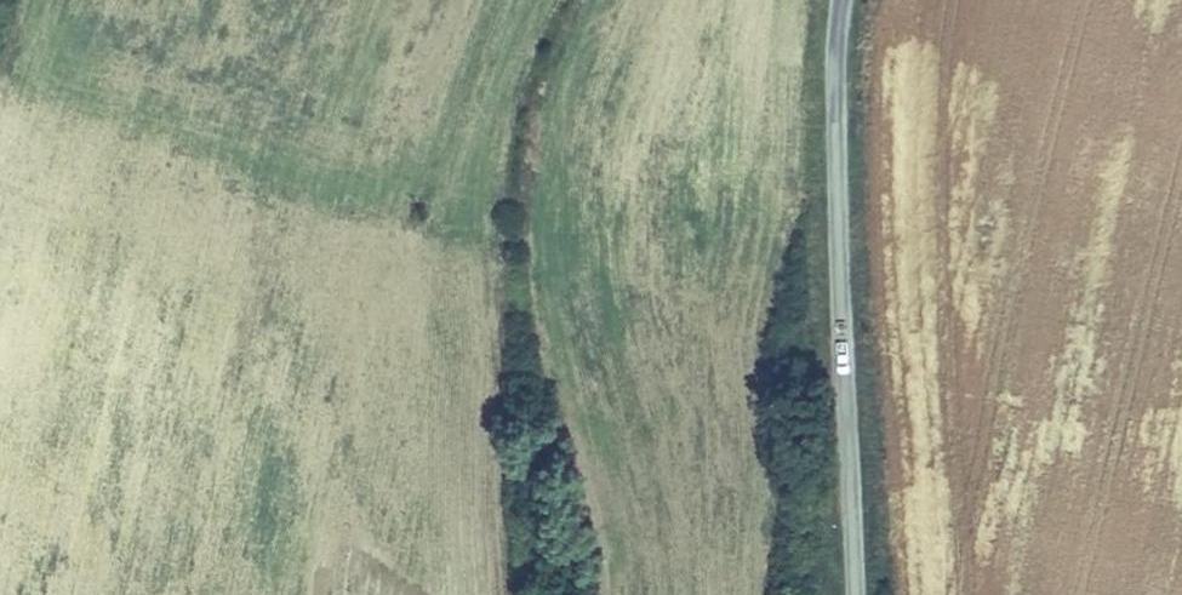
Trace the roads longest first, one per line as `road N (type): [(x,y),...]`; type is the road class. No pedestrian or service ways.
road 1 (unclassified): [(852,594),(837,57),(842,0)]

